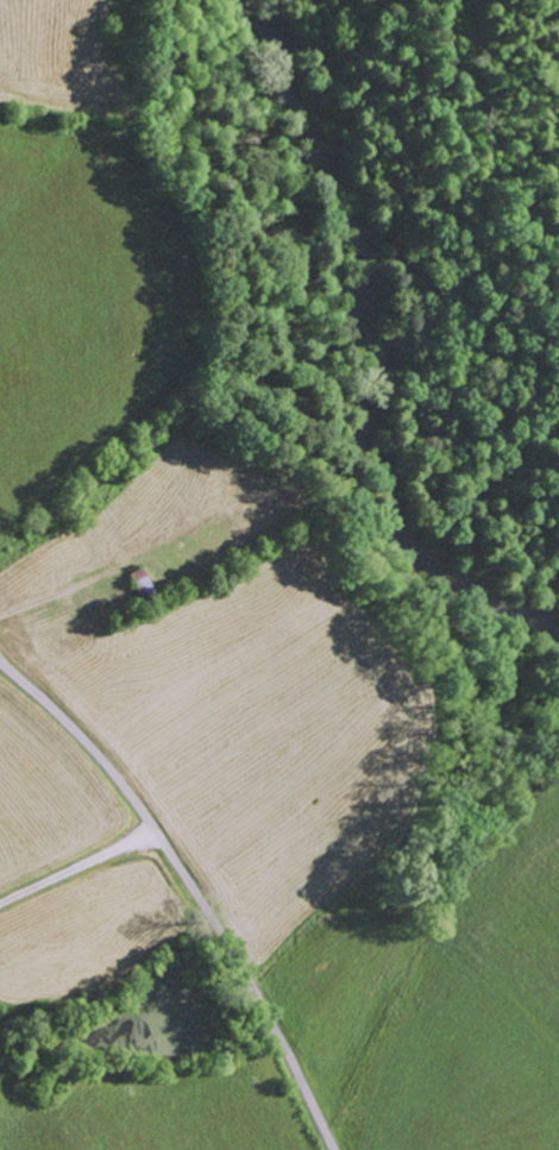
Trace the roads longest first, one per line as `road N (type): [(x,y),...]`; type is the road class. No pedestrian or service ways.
road 1 (residential): [(336,1149),(263,1000),(155,828),(101,759),(0,661)]

